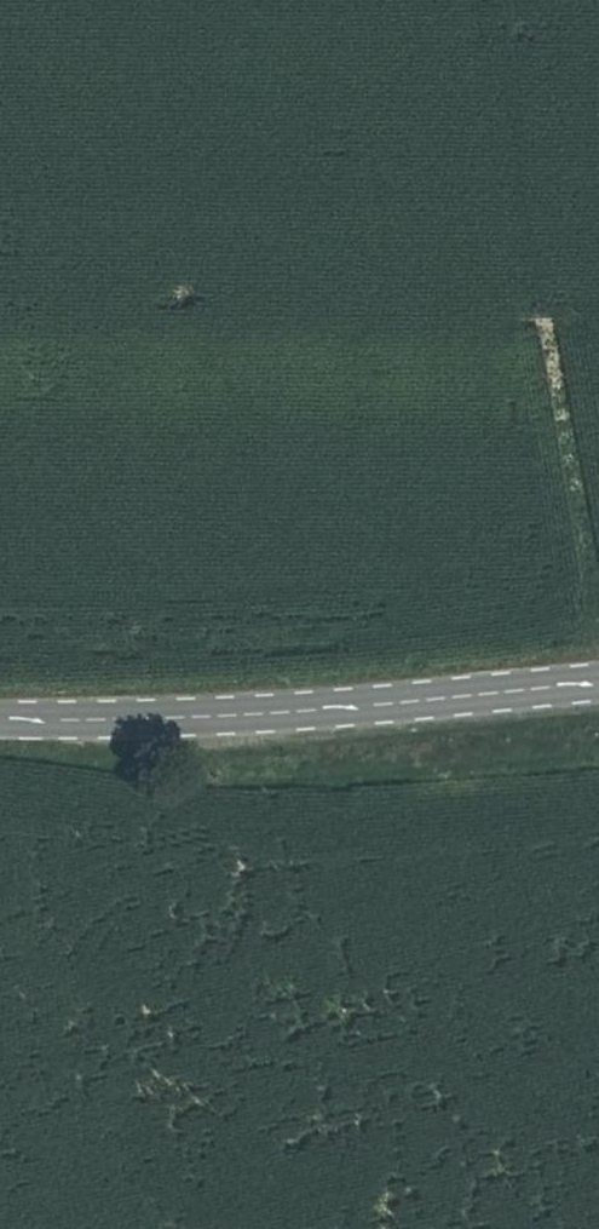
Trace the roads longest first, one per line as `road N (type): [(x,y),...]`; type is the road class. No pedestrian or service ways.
road 1 (tertiary): [(0,727),(261,720),(598,683)]

